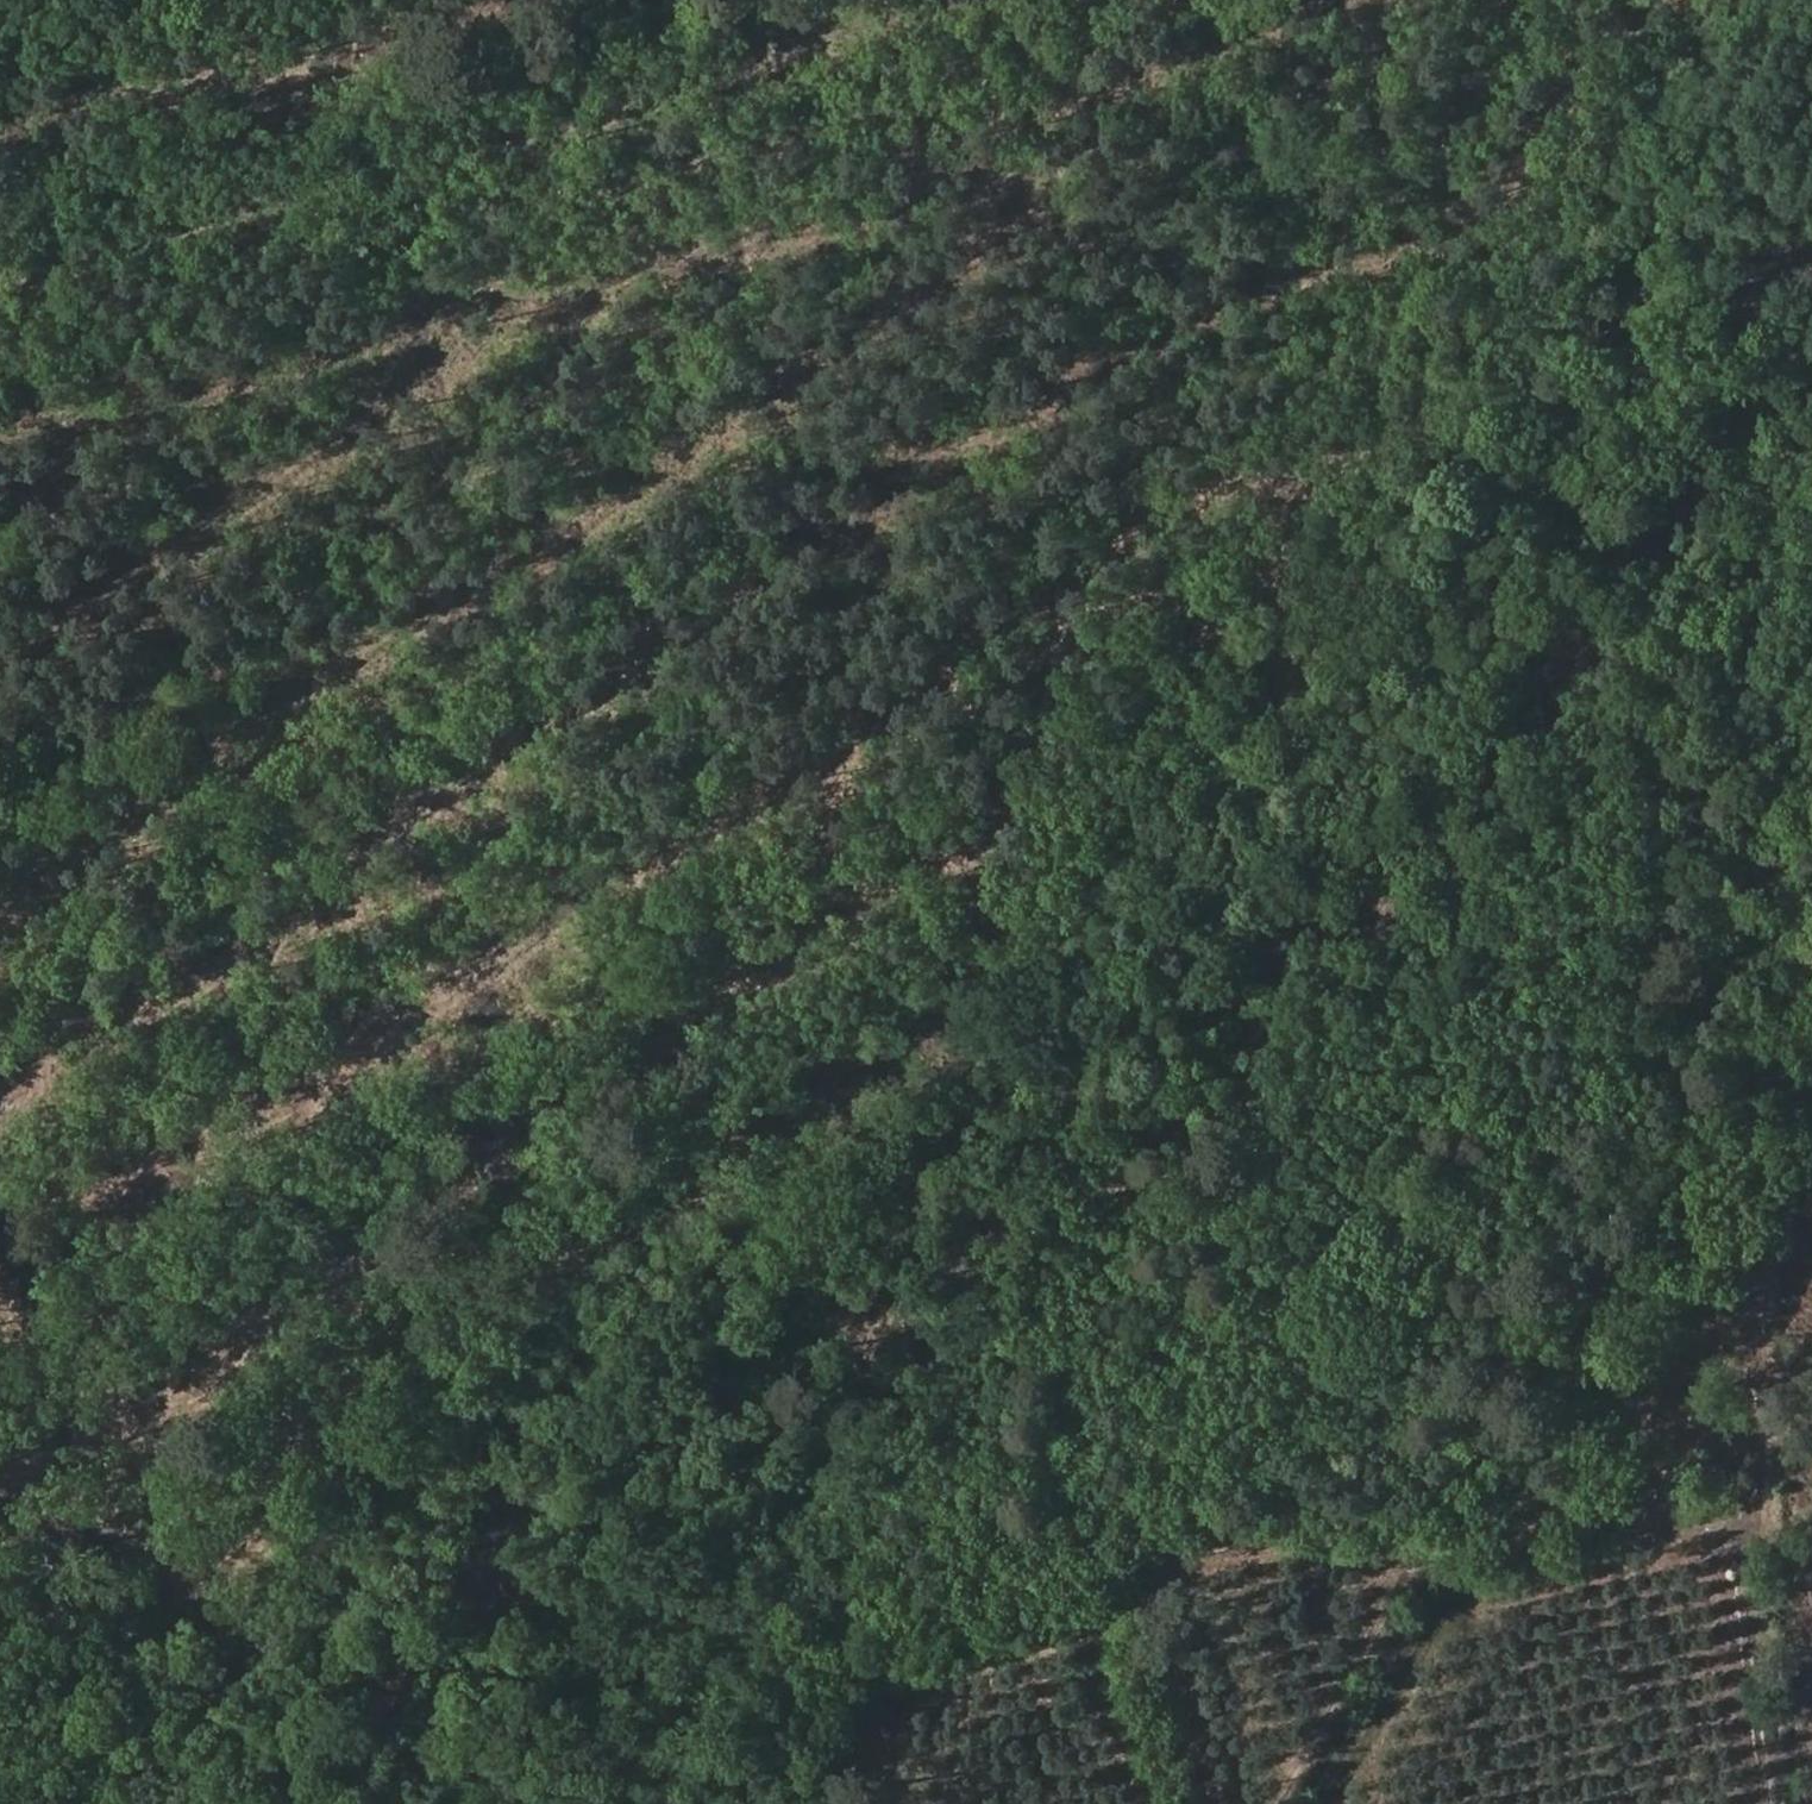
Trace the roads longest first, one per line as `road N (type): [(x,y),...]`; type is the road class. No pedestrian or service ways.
road 1 (track): [(0,291),(1034,0)]
road 2 (track): [(1747,1803),(1747,1704),(1720,1539),(1668,1536),(1523,1604),(1446,1630),(1339,1803)]

